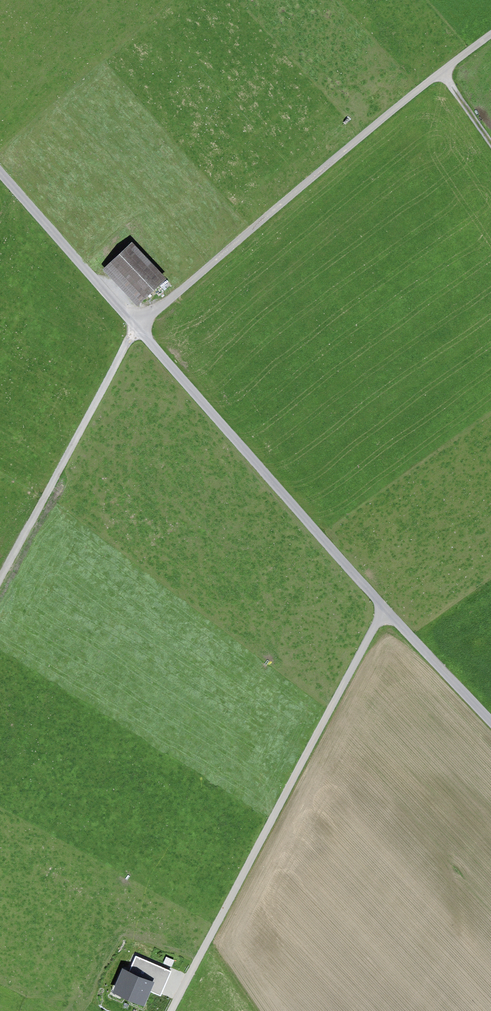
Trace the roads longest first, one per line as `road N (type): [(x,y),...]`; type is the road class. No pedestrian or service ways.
road 1 (unclassified): [(139,327),(490,711)]
road 2 (track): [(173,1010),(391,601)]
road 3 (unclassified): [(139,327),(490,35)]
road 4 (track): [(0,582),(139,327)]
road 5 (unclassified): [(0,174),(139,327)]

